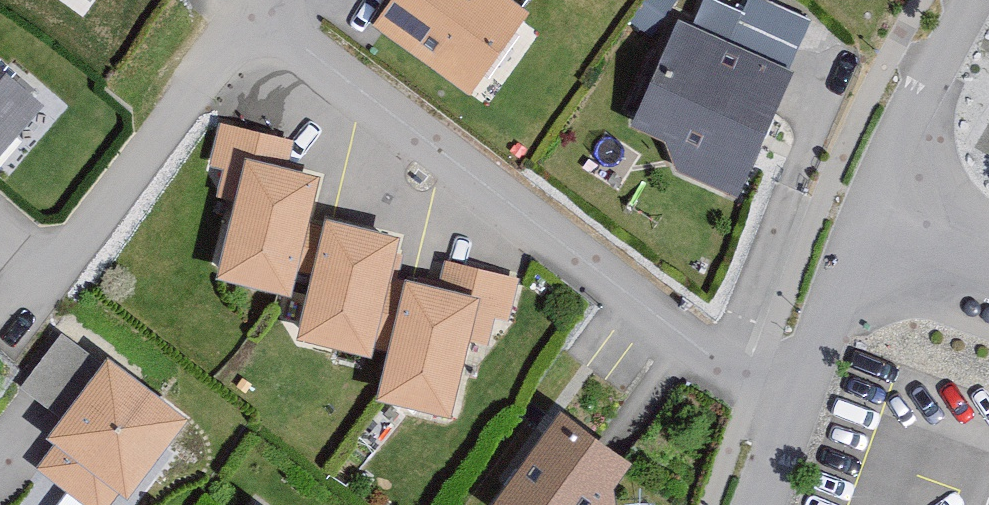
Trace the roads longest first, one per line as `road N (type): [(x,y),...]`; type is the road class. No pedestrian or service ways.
road 1 (residential): [(782,408),(254,24)]
road 2 (residential): [(254,24),(0,323)]
road 3 (residential): [(861,236),(970,0)]
road 4 (residential): [(861,236),(782,408)]
road 5 (residential): [(988,283),(861,236)]

